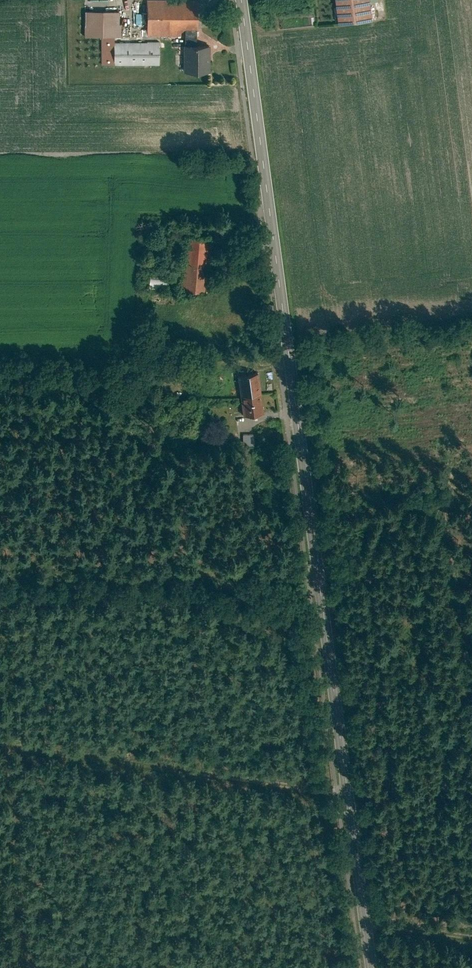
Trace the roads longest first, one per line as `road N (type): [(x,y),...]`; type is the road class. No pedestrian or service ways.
road 1 (secondary): [(372,967),(243,0)]
road 2 (track): [(347,790),(0,746)]

